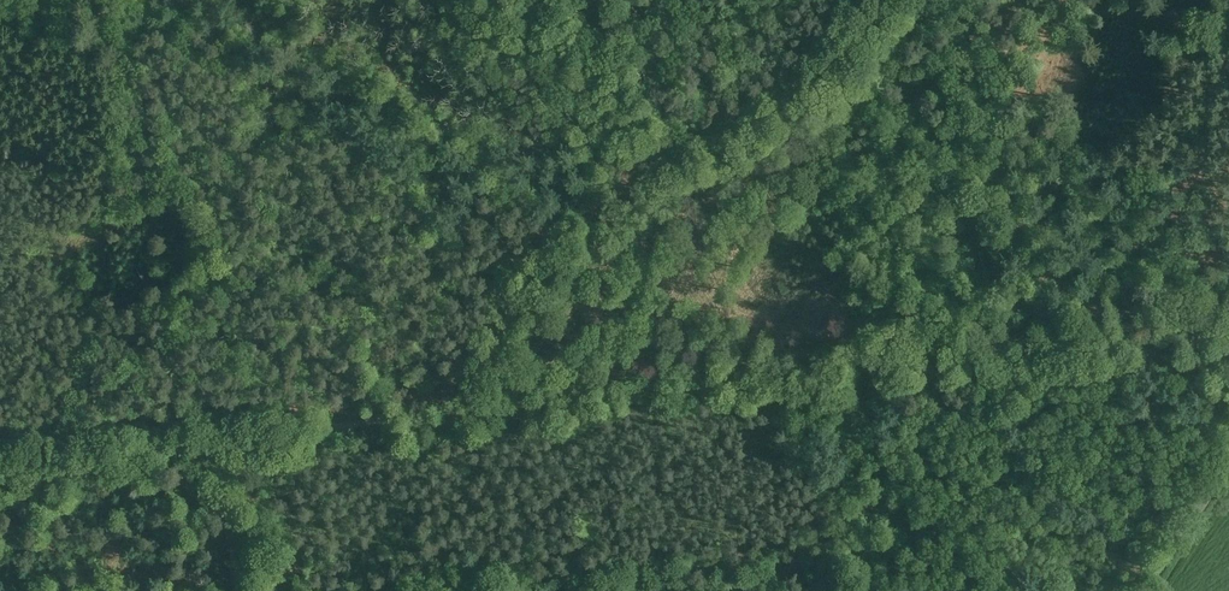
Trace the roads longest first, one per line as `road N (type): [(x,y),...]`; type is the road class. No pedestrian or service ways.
road 1 (track): [(1228,314),(462,410)]
road 2 (track): [(462,410),(550,262),(761,136),(823,81),(879,0)]
road 3 (track): [(0,468),(462,410)]
road 4 (track): [(295,590),(194,445)]
road 5 (unclassified): [(1141,590),(1228,463)]

